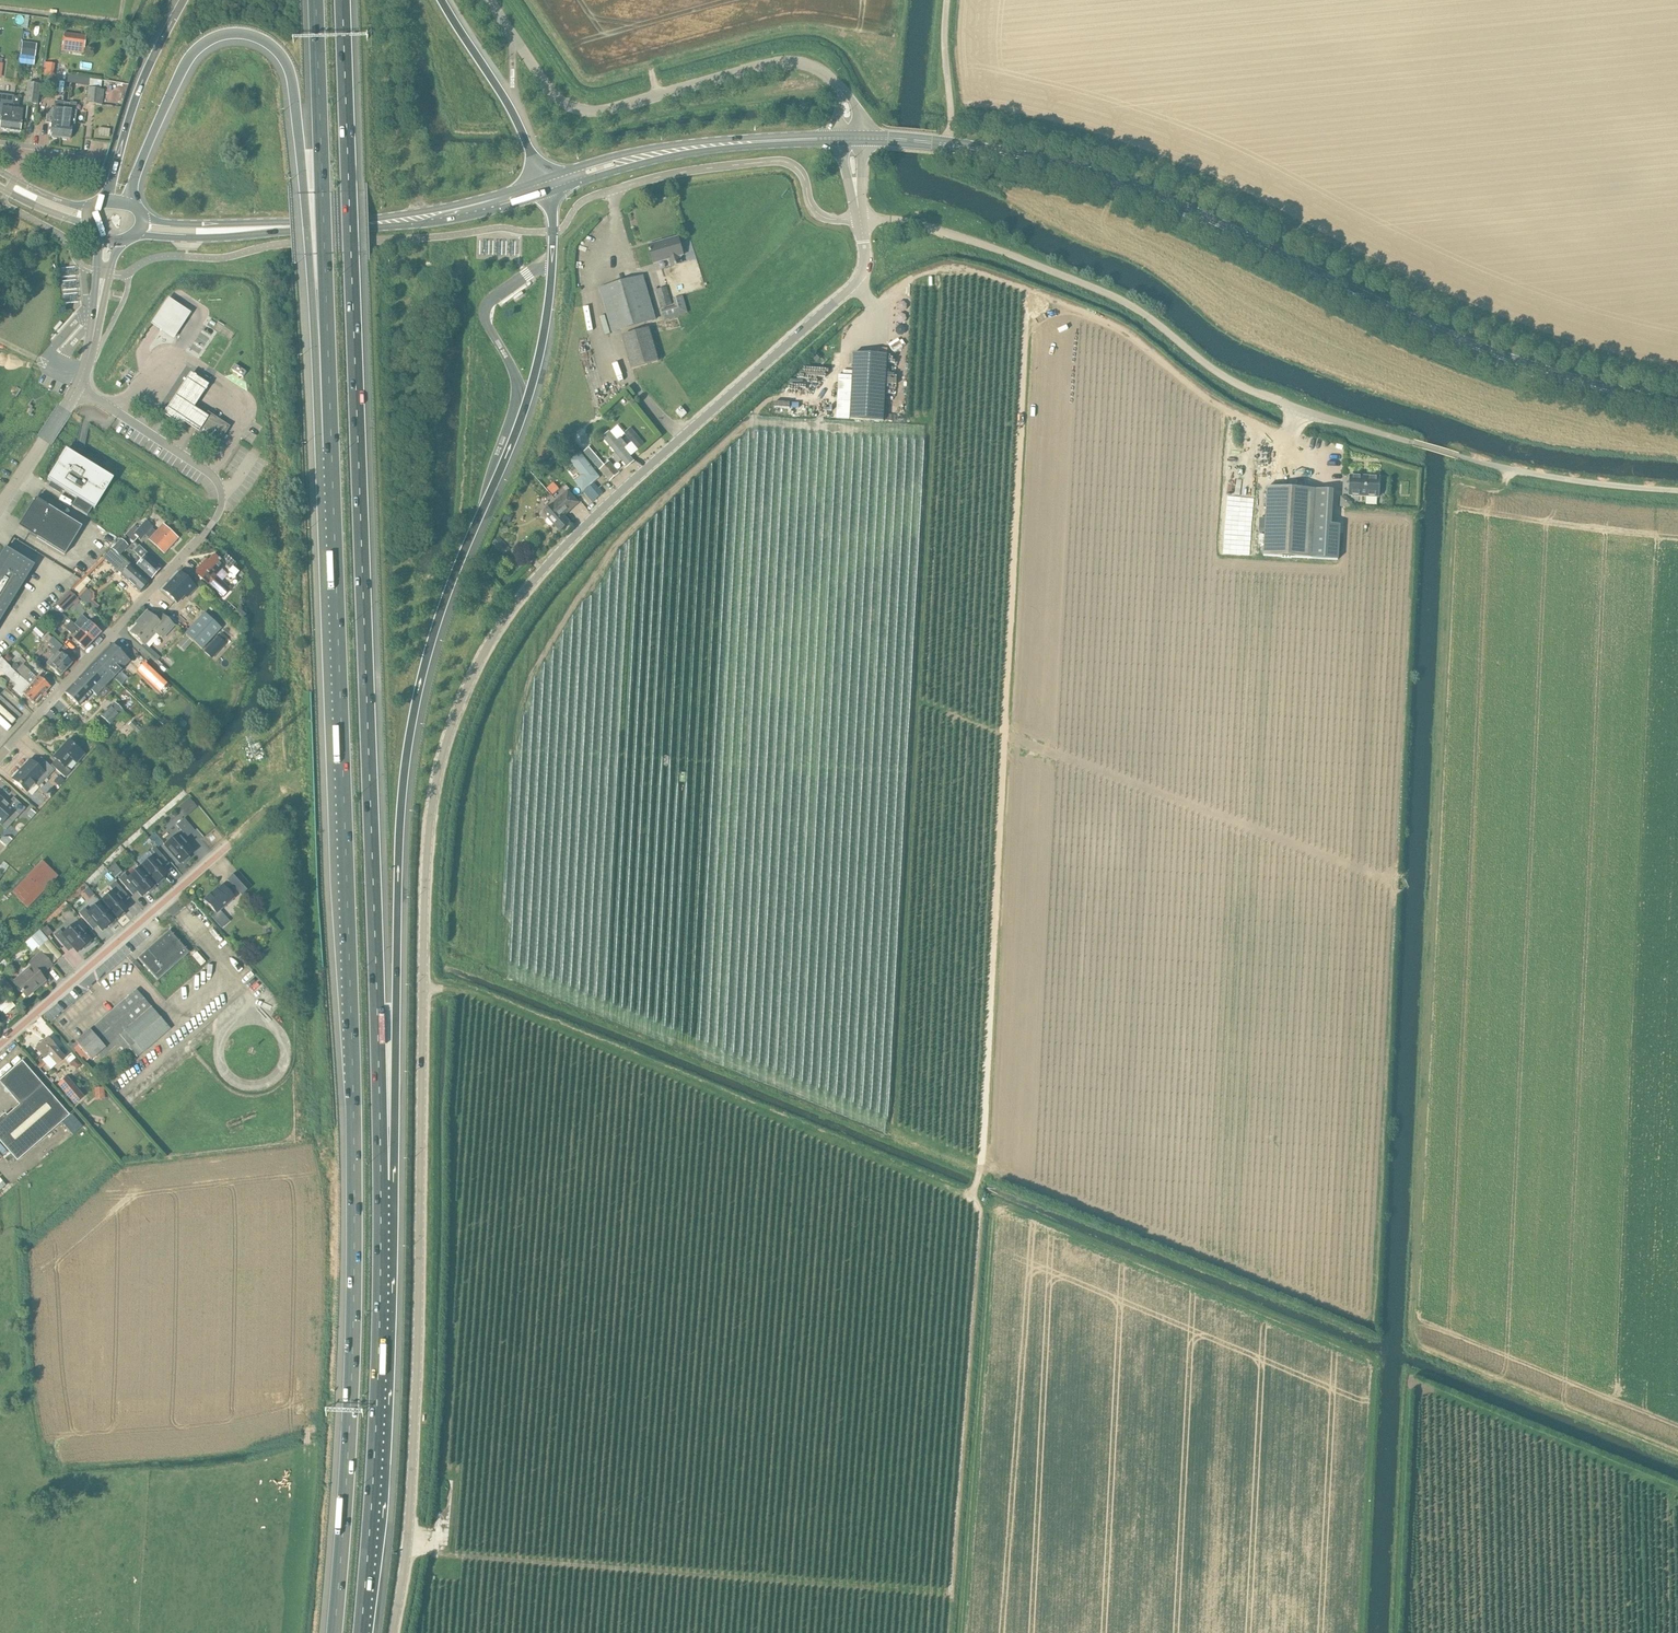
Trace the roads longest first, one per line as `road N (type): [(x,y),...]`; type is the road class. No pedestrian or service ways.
road 1 (unclassified): [(394,1632),(414,1492),(425,864),(459,722),(539,580),(613,500),(858,280),(865,259),(860,217)]
road 2 (motorway): [(328,337),(355,1270),(334,1632)]
road 3 (motorway): [(382,1182),(344,0)]
road 4 (motorway): [(382,1182),(410,738),(438,622),(536,369),(554,231),(544,186)]
road 5 (unclassified): [(860,217),(917,223),(1105,291),(1243,386),(1294,407),(1517,470),(1677,491)]
road 6 (primary): [(952,146),(1127,188),(1434,332),(1580,384),(1677,407)]
road 7 (motorway): [(129,204),(153,134),(201,48),(234,36),(269,45),(290,73),(310,266),(328,337)]
road 8 (motorway): [(361,1632),(382,1182)]
road 9 (unclassified): [(841,89),(812,65),(774,62),(582,110),(549,89),(491,0)]
road 10 (motorway): [(317,0),(328,337)]
road 11 (primary): [(248,230),(434,217),(544,186)]
road 12 (residential): [(0,1040),(227,844)]
road 13 (residential): [(0,757),(199,540)]
road 14 (unclassified): [(611,190),(665,175),(775,161),(799,169),(810,204),(825,219),(860,217)]
road 15 (unclassified): [(199,540),(222,505),(211,473),(80,388)]
road 16 (motorway): [(544,186),(511,105),(441,0)]
road 17 (motorway): [(178,0),(132,108),(106,200)]
road 18 (primary): [(644,156),(839,139)]
road 19 (unclassified): [(0,511),(80,388)]
road 20 (unclassified): [(952,146),(947,0)]

